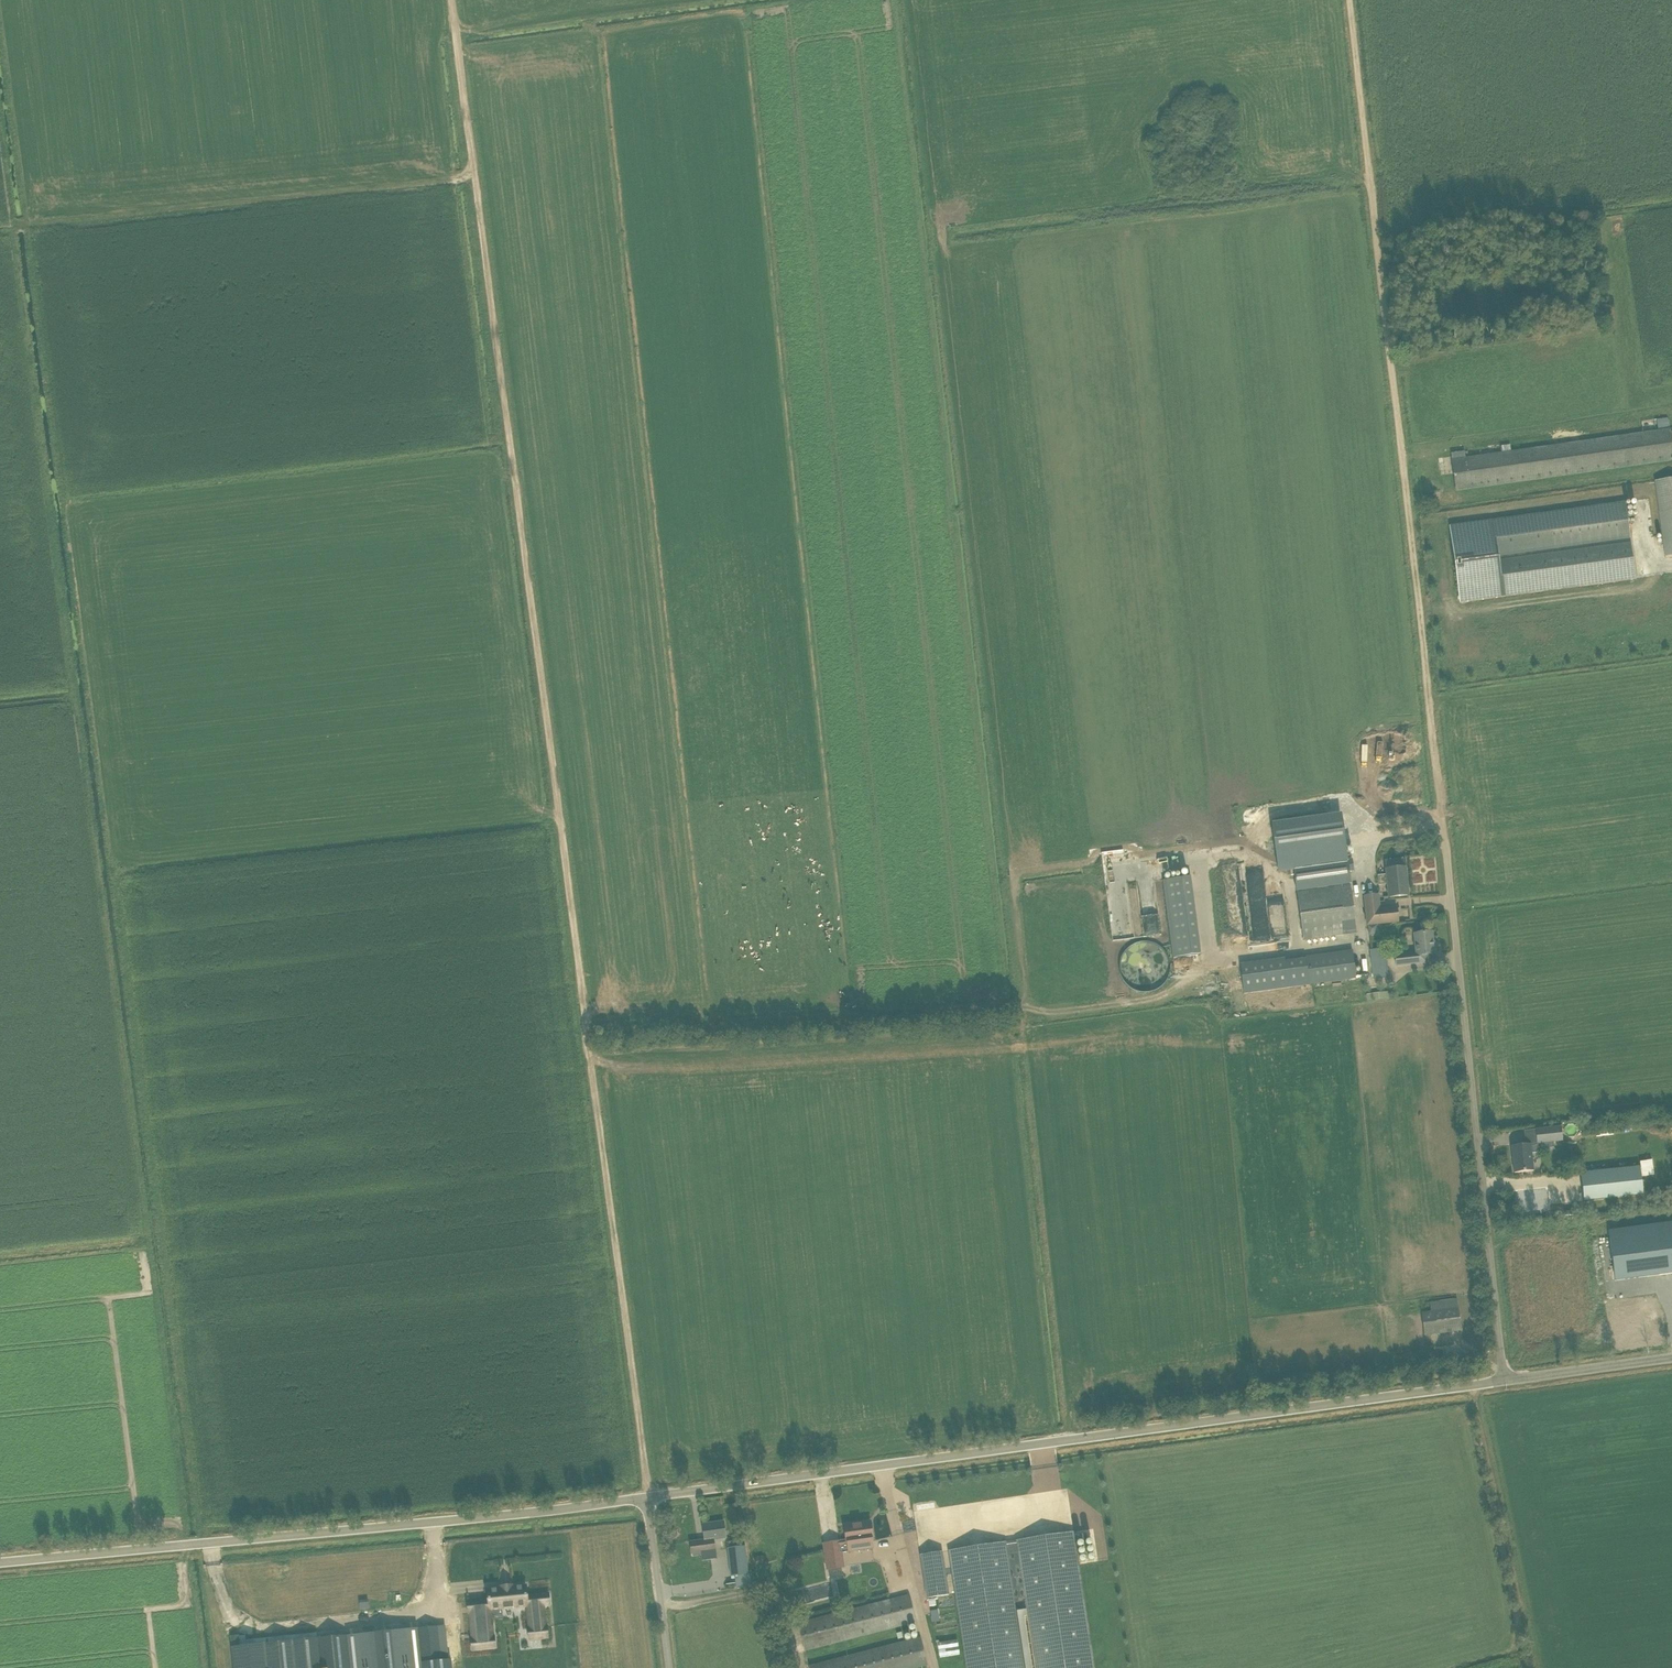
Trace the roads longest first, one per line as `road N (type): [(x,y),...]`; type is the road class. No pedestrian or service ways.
road 1 (track): [(454,0),(647,1500)]
road 2 (unclassified): [(647,1500),(1502,1382)]
road 3 (track): [(1350,0),(1441,816)]
road 4 (unclassified): [(0,1566),(647,1500)]
road 5 (unclassified): [(1502,1382),(1441,816)]
road 6 (track): [(1,223),(477,176)]
road 7 (track): [(1469,1387),(1530,1667)]
road 8 (track): [(662,1606),(764,1592),(791,1667)]
road 9 (unclassified): [(1502,1382),(1671,1358)]
road 10 (unclassified): [(670,1667),(647,1500)]

